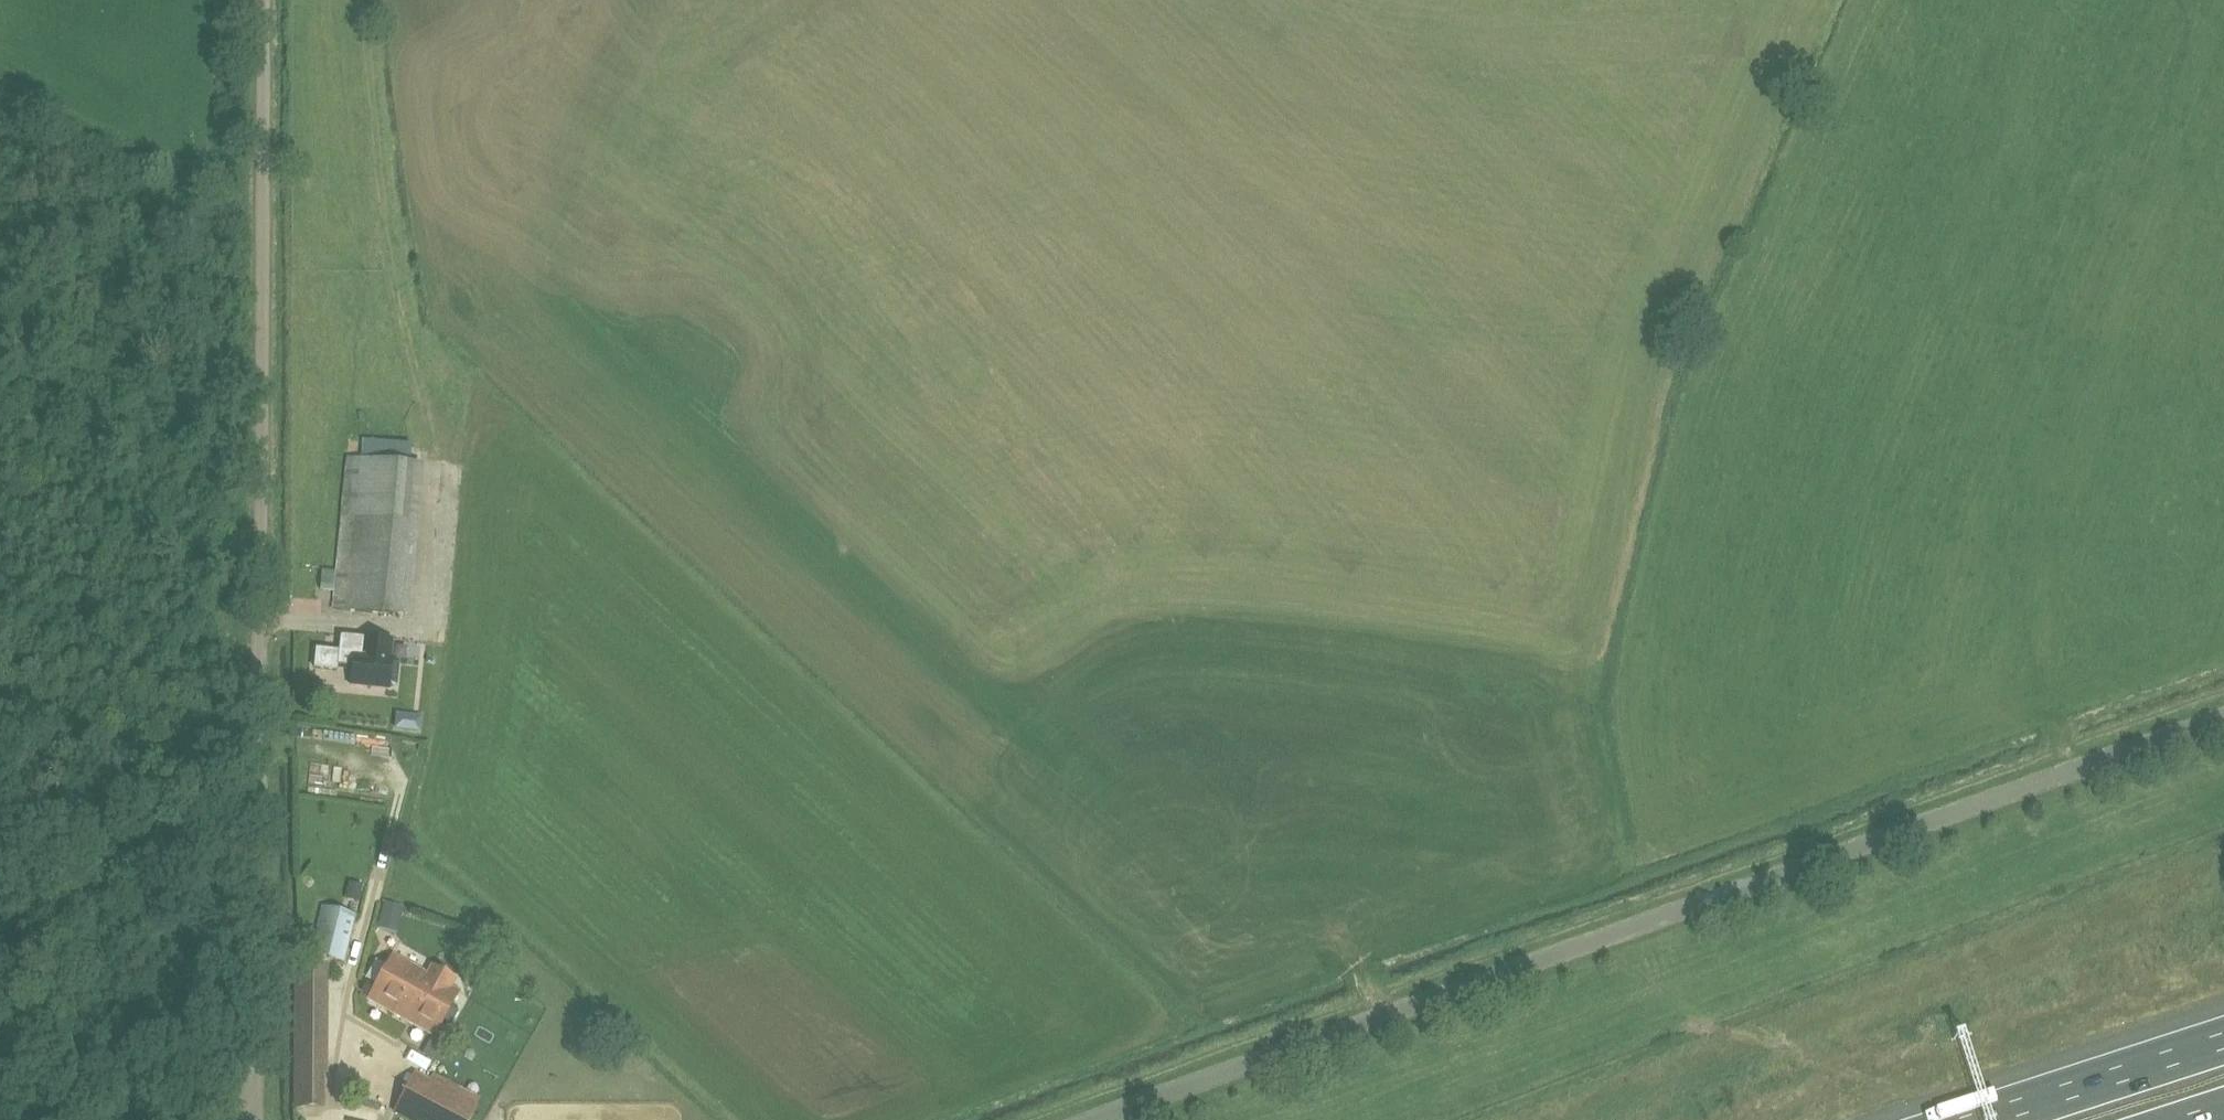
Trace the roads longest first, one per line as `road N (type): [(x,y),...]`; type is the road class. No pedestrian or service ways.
road 1 (unclassified): [(1093,1119),(2223,715)]
road 2 (track): [(275,1119),(267,0)]
road 3 (motorway): [(2223,1041),(1980,1119)]
road 4 (unclassified): [(180,1119),(0,1037)]

